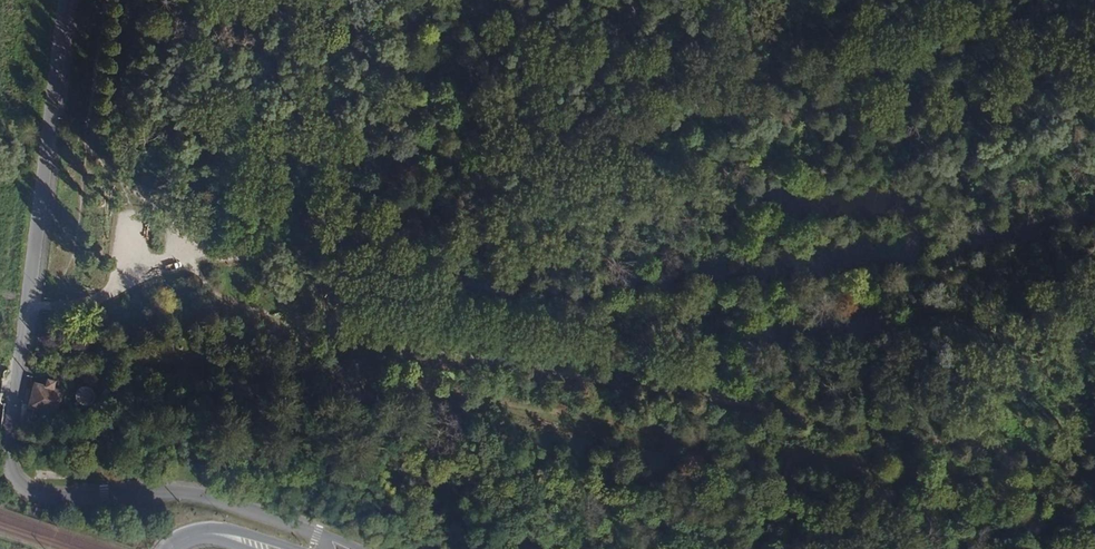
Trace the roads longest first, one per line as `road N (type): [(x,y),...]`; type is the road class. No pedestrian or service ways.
road 1 (track): [(1094,511),(191,355),(192,260)]
road 2 (unclassified): [(322,535),(191,495),(45,496),(11,471),(66,0)]

